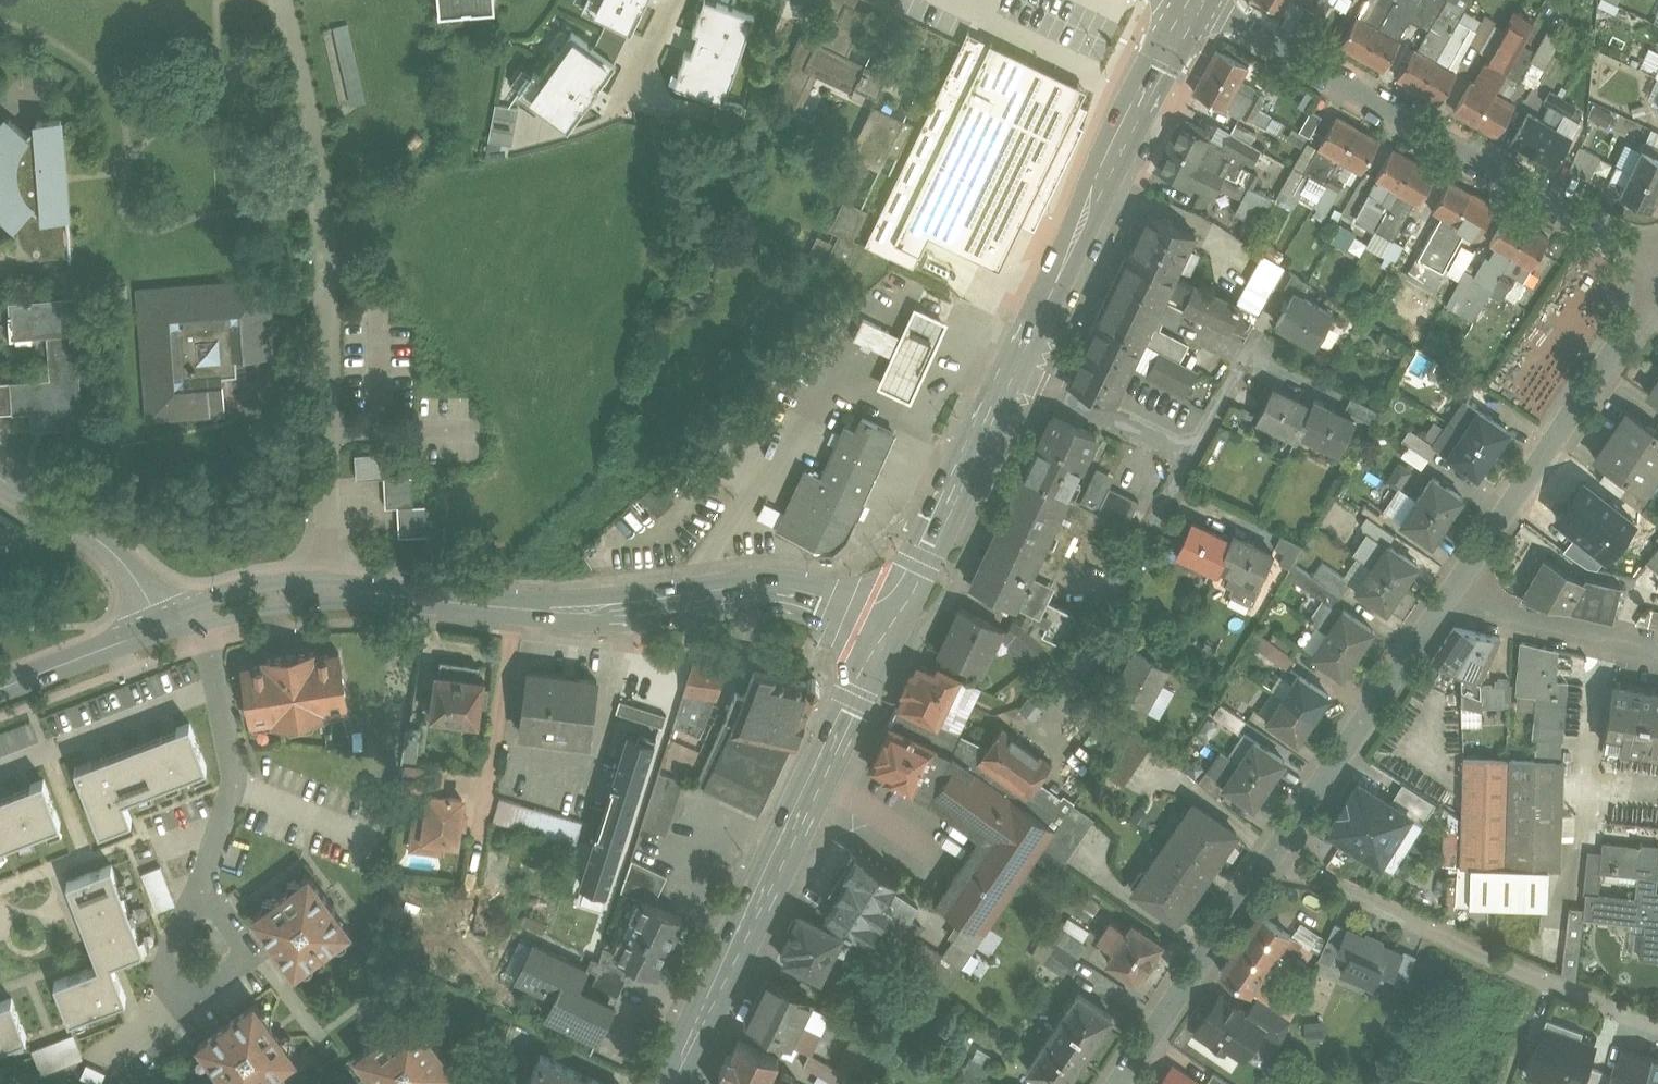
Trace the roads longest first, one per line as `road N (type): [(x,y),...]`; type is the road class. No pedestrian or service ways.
road 1 (secondary): [(883,630),(774,599),(594,612),(339,590),(201,615)]
road 2 (residential): [(1657,264),(1195,5)]
road 3 (secondary): [(883,630),(669,1083)]
road 4 (secondary): [(1195,5),(1007,379)]
road 5 (residential): [(1657,1026),(1281,858)]
road 6 (residential): [(1443,599),(1657,279)]
road 7 (residential): [(201,615),(231,760),(199,946)]
road 8 (residential): [(1281,858),(1443,599)]
road 9 (secondary): [(1007,379),(883,630)]
road 10 (residential): [(1127,1083),(1281,858)]
road 11 (residential): [(201,615),(169,586),(0,480)]
road 12 (residential): [(1443,599),(1657,648)]
road 13 (residential): [(1191,457),(1087,648)]
road 14 (secondary): [(201,615),(0,690)]
road 15 (residential): [(1007,379),(1191,457)]
road 16 (residential): [(1253,345),(1191,457)]

